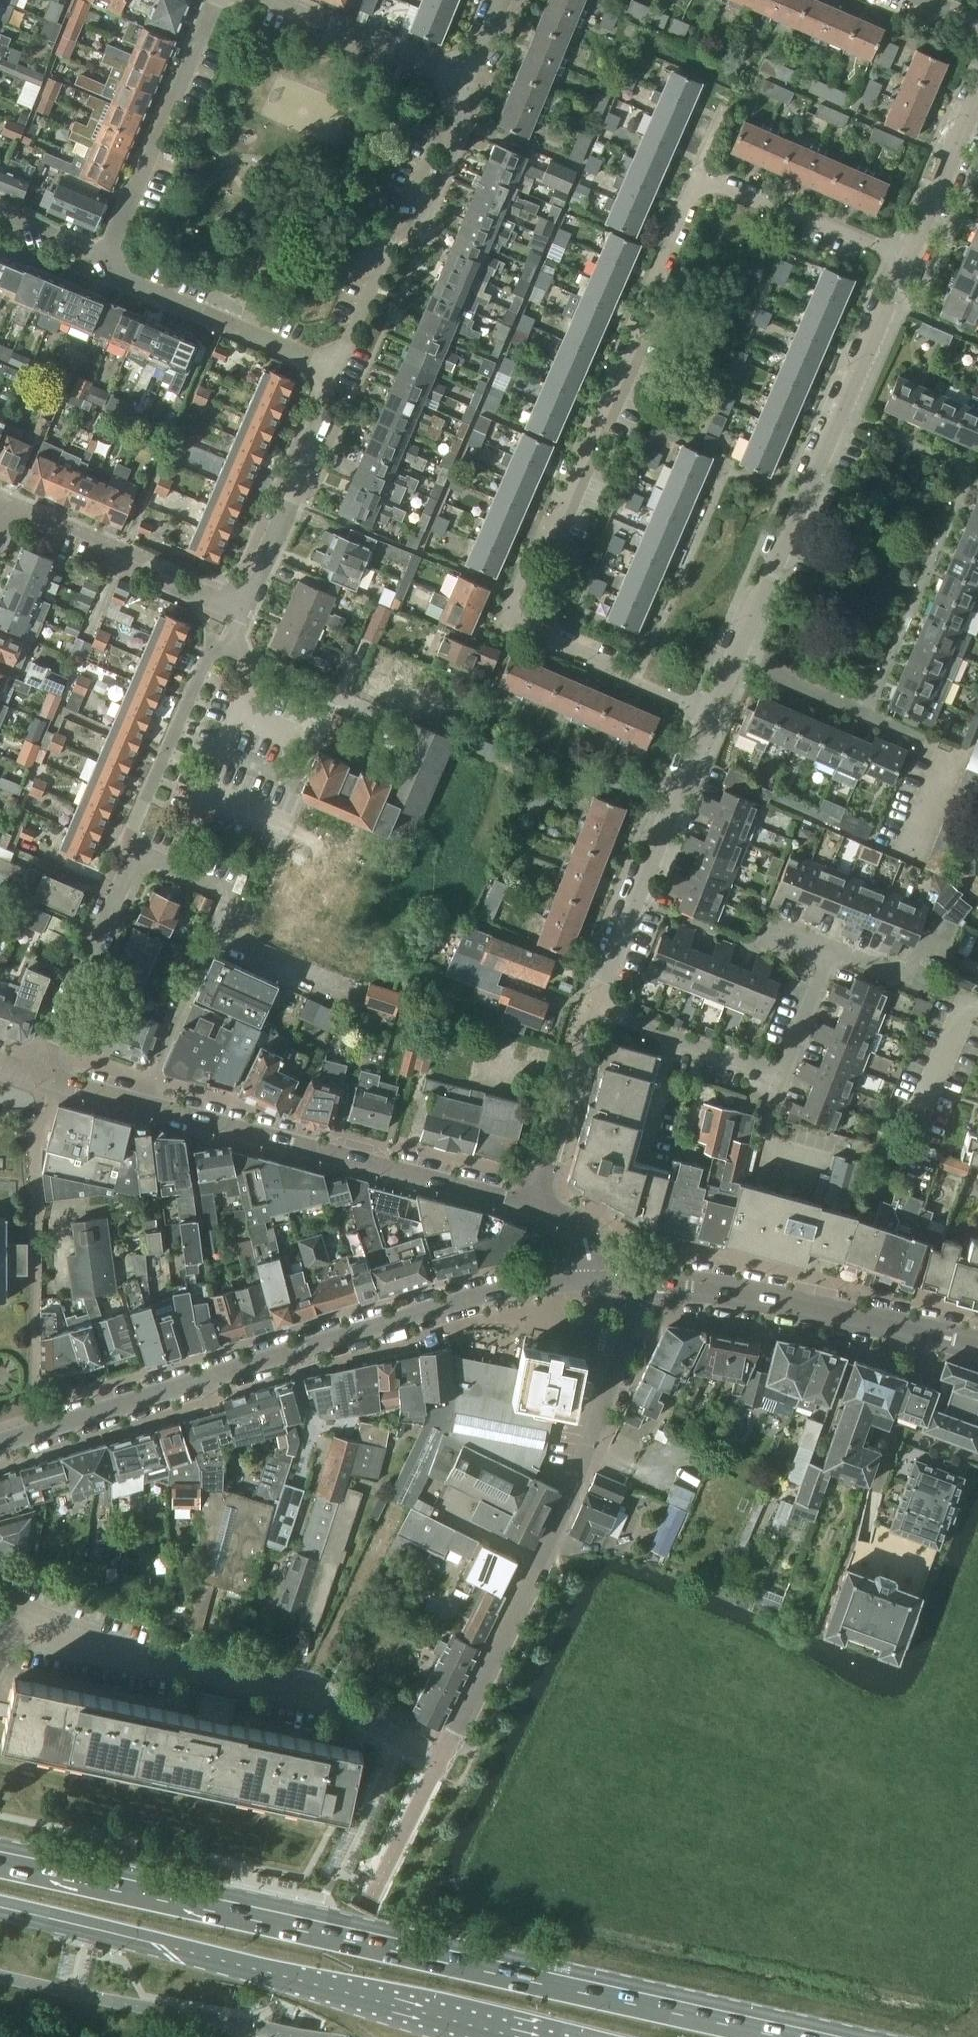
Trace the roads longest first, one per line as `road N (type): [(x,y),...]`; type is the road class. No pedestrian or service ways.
road 1 (residential): [(708,715),(518,628),(512,609),(695,189),(714,182),(905,262)]
road 2 (primary): [(784,2036),(0,1859)]
road 3 (residential): [(0,1442),(417,1314),(524,1287),(591,1280)]
road 4 (primary): [(0,1909),(528,2036)]
road 5 (residential): [(441,1759),(542,1556),(612,1391),(643,1281)]
road 6 (residential): [(708,715),(905,262)]
road 7 (residential): [(441,1759),(324,1696),(268,1680),(17,1619),(0,1649)]
road 8 (residential): [(535,1206),(141,1104)]
road 9 (residential): [(141,1104),(233,888),(135,848)]
road 10 (residential): [(977,1345),(643,1281)]
road 11 (residential): [(342,371),(464,78)]
road 12 (residential): [(594,1009),(708,715)]
road 13 (residential): [(104,258),(214,0)]
road 14 (residential): [(342,371),(118,278),(104,258)]
road 15 (residential): [(247,610),(8,507)]
road 16 (residential): [(247,610),(342,371)]
road 17 (residential): [(44,1075),(135,848)]
road 18 (residential): [(135,848),(210,663),(226,648)]
road 19 (residential): [(535,1206),(594,1009)]
road 20 (residential): [(464,78),(279,0)]
road 21 (residential): [(905,262),(977,90)]
road 22 (residential): [(226,648),(393,721)]
road 23 (residential): [(829,950),(917,984),(939,932)]
road 24 (residential): [(916,1117),(968,999),(977,1004)]
road 25 (residential): [(782,1076),(829,950)]

